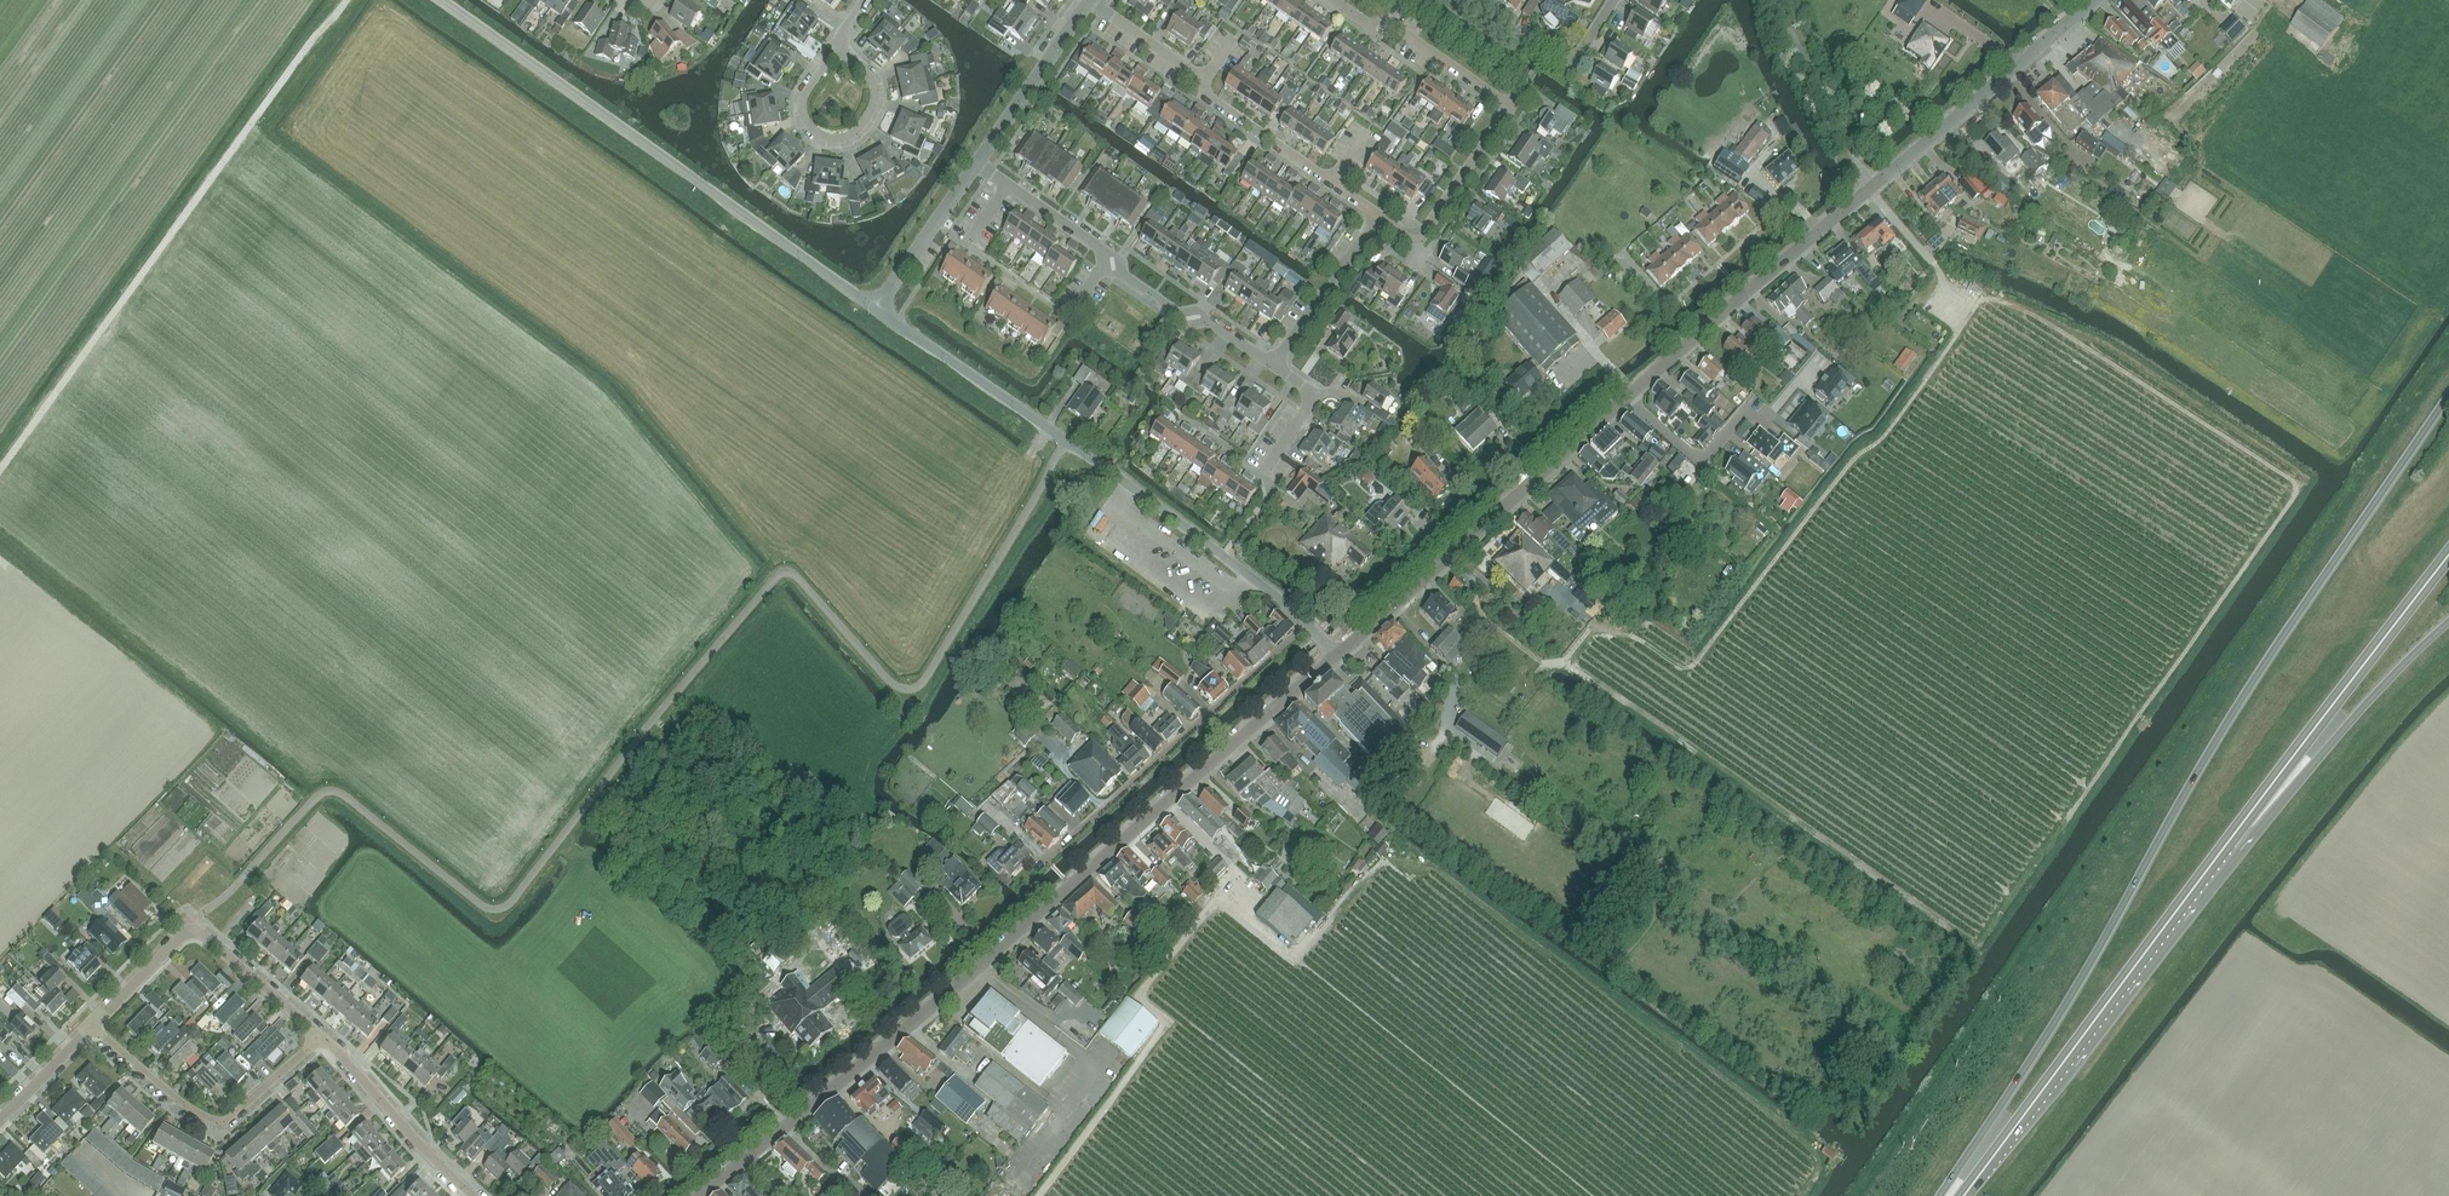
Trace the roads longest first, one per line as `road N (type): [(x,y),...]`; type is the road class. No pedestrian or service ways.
road 1 (trunk): [(2448,403),(2243,703),(1944,1195)]
road 2 (tertiary): [(700,1195),(1338,652)]
road 3 (tertiary): [(1626,399),(2098,0)]
road 4 (track): [(0,471),(347,0)]
road 5 (unclassified): [(876,310),(441,0)]
road 6 (unclassified): [(1308,623),(1128,484),(876,310)]
road 7 (trunk): [(1964,1195),(2227,845)]
road 8 (residential): [(1380,217),(1424,242),(1508,109),(1391,27),(1367,29),(1328,0)]
road 9 (tertiary): [(1338,652),(1626,399)]
road 10 (trunk): [(2227,845),(2448,555)]
road 11 (residential): [(1089,1),(1380,217)]
road 12 (residential): [(1273,365),(1210,321),(1175,313),(1121,276),(1097,245),(978,166)]
road 13 (unclassified): [(1051,864),(1048,860),(1308,623)]
road 14 (trunk): [(2227,845),(2448,624)]
road 15 (residential): [(320,1038),(224,1122),(175,1098),(94,1026)]
road 16 (residential): [(1626,399),(1704,462),(1741,418),(1775,412),(1812,366)]
road 17 (residential): [(835,48),(803,94),(801,117),(811,134),(837,143),(871,122),(876,88),(861,67)]
road 18 (residential): [(471,1195),(320,1038)]
road 19 (residential): [(978,166),(1089,1)]
road 20 (residential): [(1273,365),(1380,217)]
road 21 (residential): [(876,310),(978,166)]
road 22 (residential): [(320,1038),(193,926)]
road 23 (residential): [(94,1026),(193,926)]
road 24 (residential): [(1267,472),(1311,397),(1273,365)]
road 25 (residential): [(0,1120),(94,1026)]
road 26 (residential): [(1573,70),(1464,0)]

